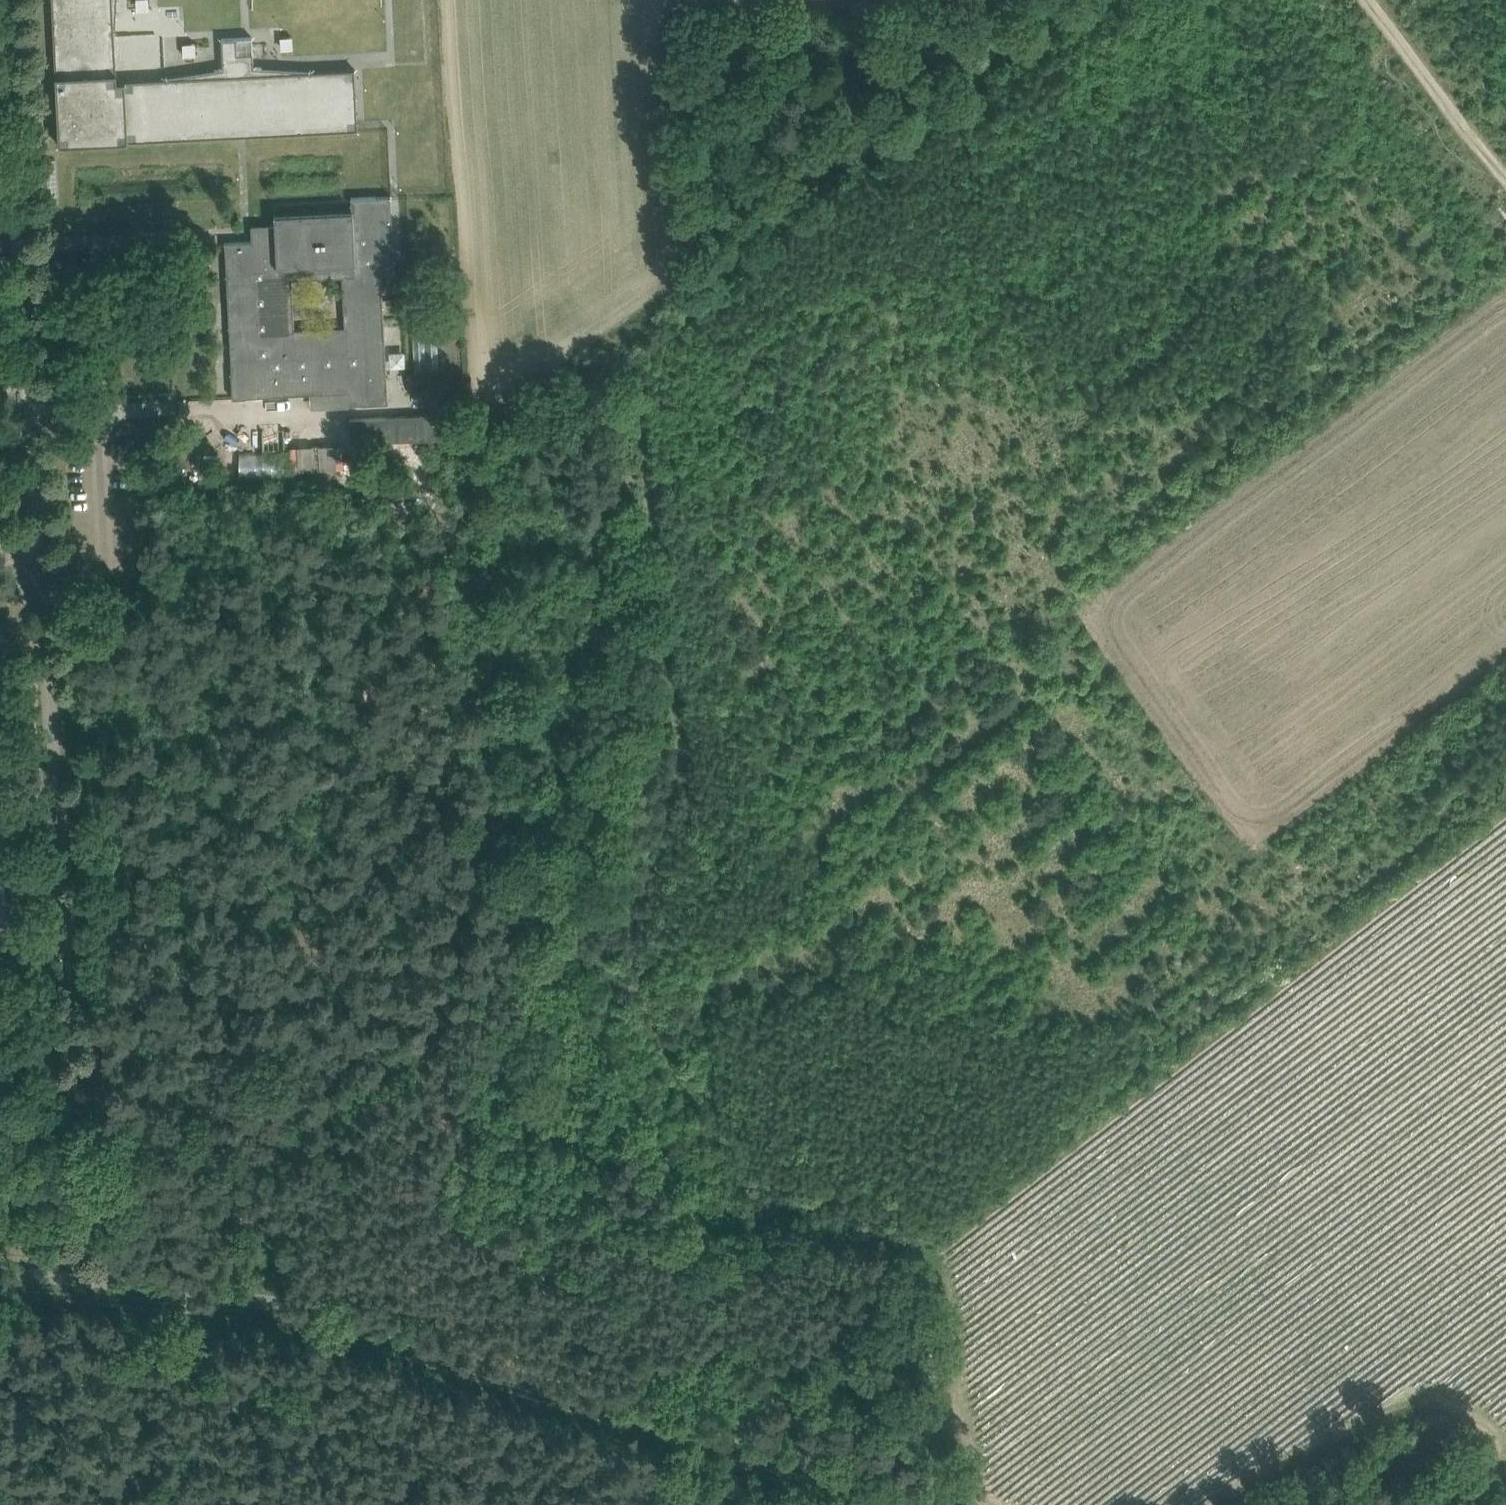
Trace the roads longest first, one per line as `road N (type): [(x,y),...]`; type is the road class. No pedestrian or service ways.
road 1 (track): [(0,1290),(252,1318),(388,1349),(869,1504)]
road 2 (track): [(1376,0),(1505,173)]

